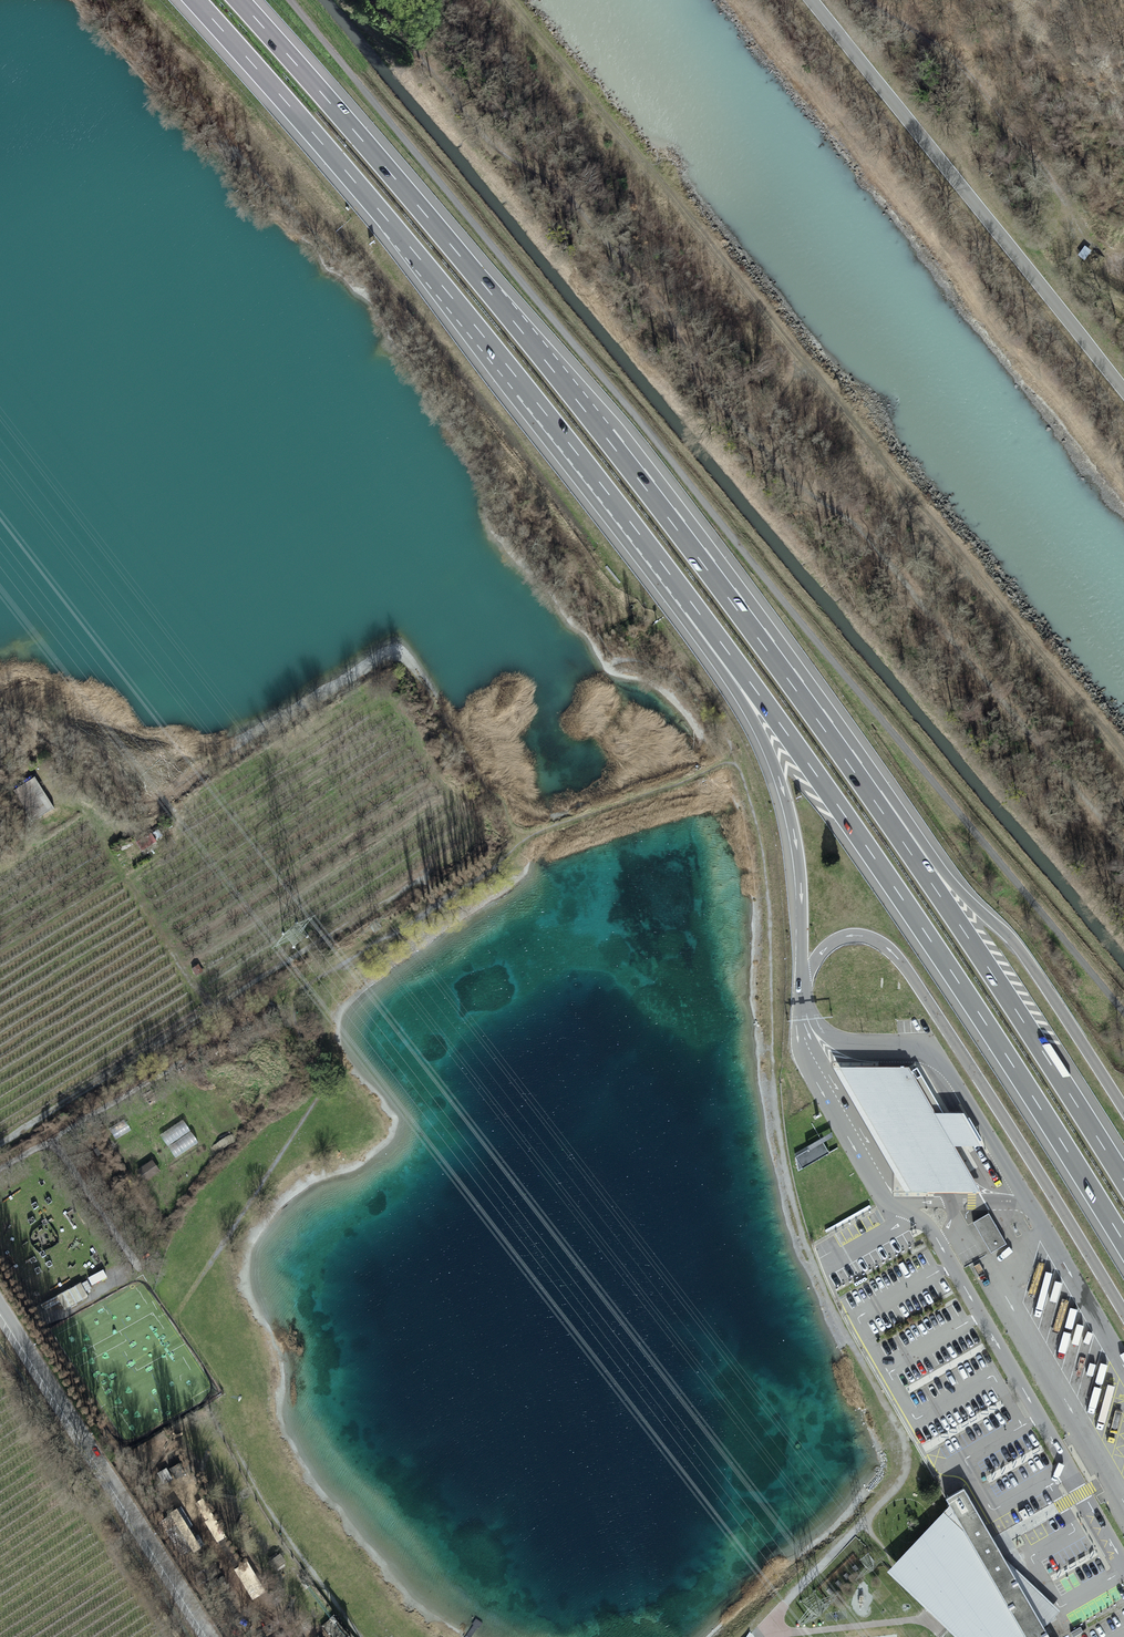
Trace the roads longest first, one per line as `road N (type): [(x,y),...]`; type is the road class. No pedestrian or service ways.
road 1 (motorway): [(195,0),(447,291),(696,610),(932,942),(1123,1243)]
road 2 (motorway): [(1123,1182),(964,930),(732,603),(484,285),(239,0)]
road 3 (unclassified): [(290,0),(1123,1015)]
road 4 (track): [(0,1145),(470,854)]
road 5 (unclassified): [(1123,392),(812,0)]
road 6 (unclassified): [(0,1304),(214,1636)]
road 7 (track): [(1089,241),(947,64),(856,0)]
road 8 (track): [(209,1013),(120,867)]

